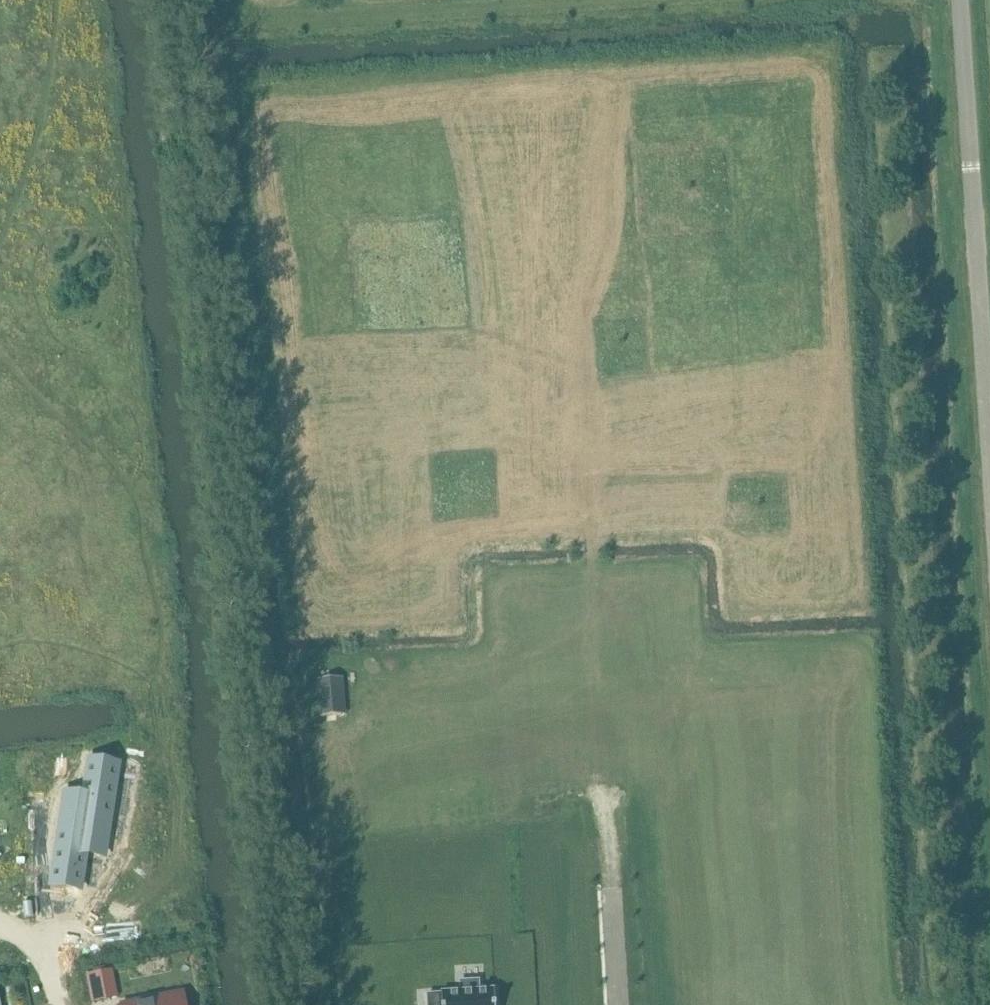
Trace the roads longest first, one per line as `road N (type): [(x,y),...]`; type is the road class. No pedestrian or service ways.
road 1 (unclassified): [(989,463),(960,0)]

